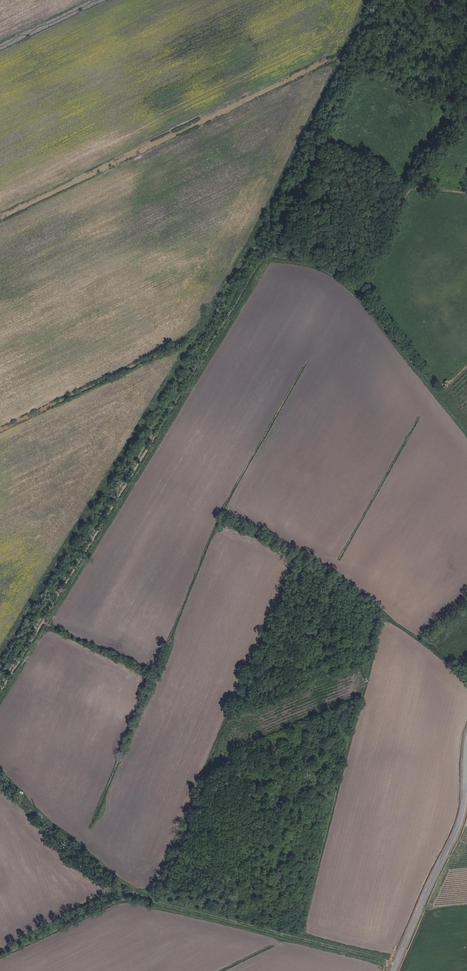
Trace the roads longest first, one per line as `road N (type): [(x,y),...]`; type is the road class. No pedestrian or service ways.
road 1 (unclassified): [(466,747),(463,813),(393,970)]

